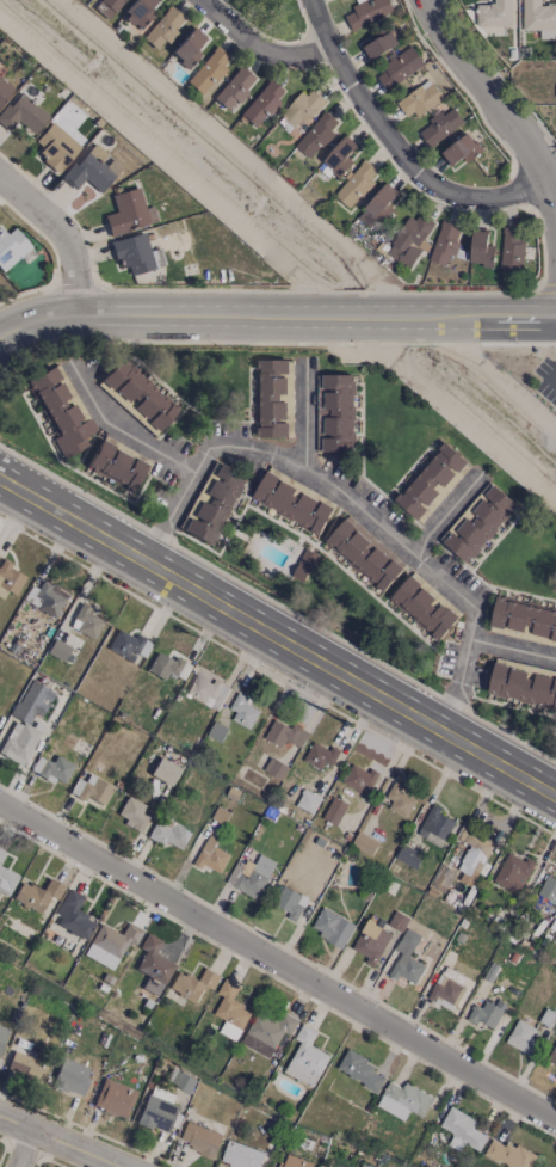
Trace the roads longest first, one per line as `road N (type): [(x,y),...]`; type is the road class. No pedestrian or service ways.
road 1 (secondary): [(555,795),(0,480)]
road 2 (residential): [(555,1122),(0,808)]
road 3 (tertiary): [(555,318),(78,315),(45,318),(0,340)]
road 4 (residential): [(302,0),(304,20),(449,204),(513,207),(544,185)]
road 5 (residential): [(421,0),(555,213)]
road 6 (residential): [(185,0),(235,44),(289,69),(332,54)]
road 7 (residential): [(0,177),(61,231),(73,256),(78,315)]
road 8 (residential): [(111,1166),(0,1122)]

